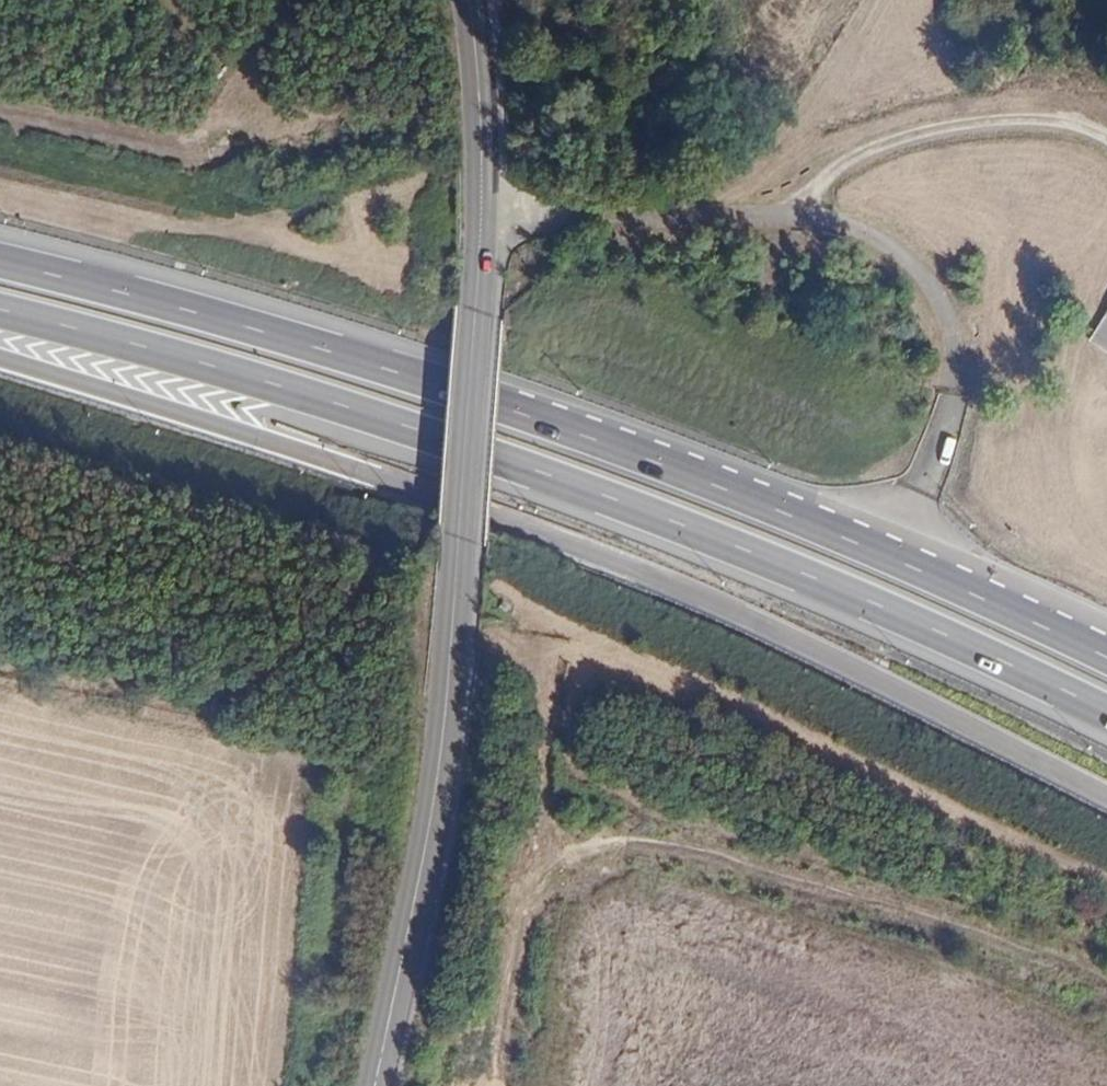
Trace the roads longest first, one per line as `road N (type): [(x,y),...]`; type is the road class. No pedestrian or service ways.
road 1 (motorway): [(0,363),(266,443),(690,594),(1106,797)]
road 2 (motorway): [(0,317),(244,379),(528,472),(785,572),(1106,714)]
road 3 (motorway): [(1106,656),(802,524),(542,424),(258,329),(0,265)]
road 4 (track): [(1106,895),(702,682),(548,629),(529,905)]
road 5 (tertiary): [(477,315),(446,715),(423,874),(374,1085)]
road 6 (track): [(529,905),(576,860),(621,846),(776,883),(1004,953),(1106,1011)]
road 7 (track): [(792,218),(851,161),(951,129),(1023,118),(1082,121),(1106,134)]
road 8 (tertiary): [(477,315),(482,170),(468,0)]
road 9 (track): [(0,118),(196,155),(252,109)]
road 10 (track): [(494,1085),(529,905)]

